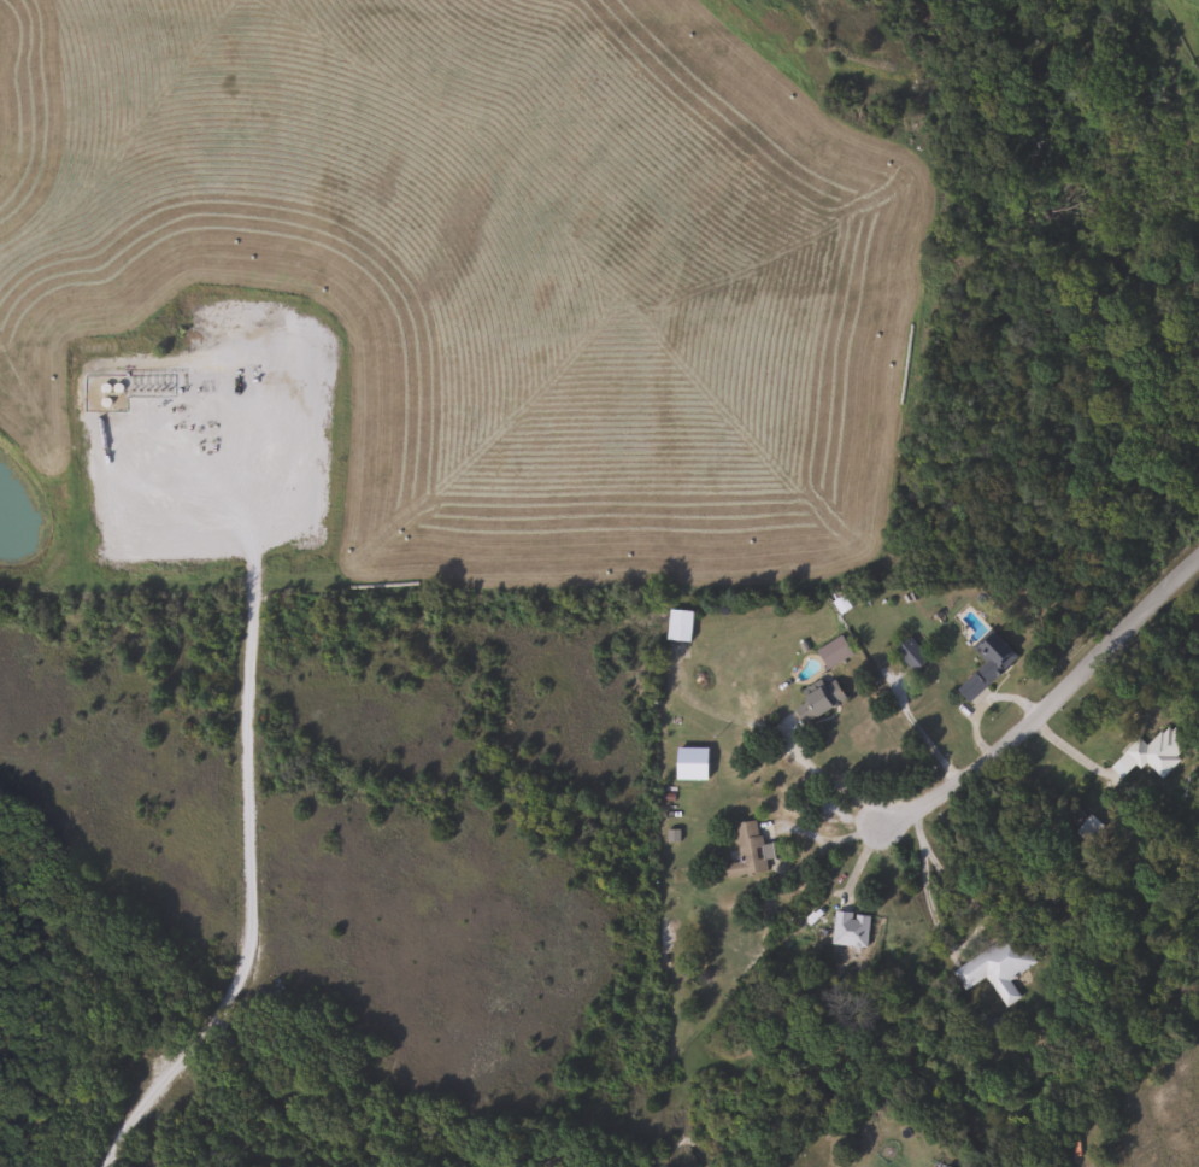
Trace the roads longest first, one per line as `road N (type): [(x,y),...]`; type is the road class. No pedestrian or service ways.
road 1 (residential): [(1198,556),(1106,664),(978,772),(925,803)]
road 2 (residential): [(900,804),(925,803),(886,843),(863,839),(858,832),(874,808),(900,804)]

